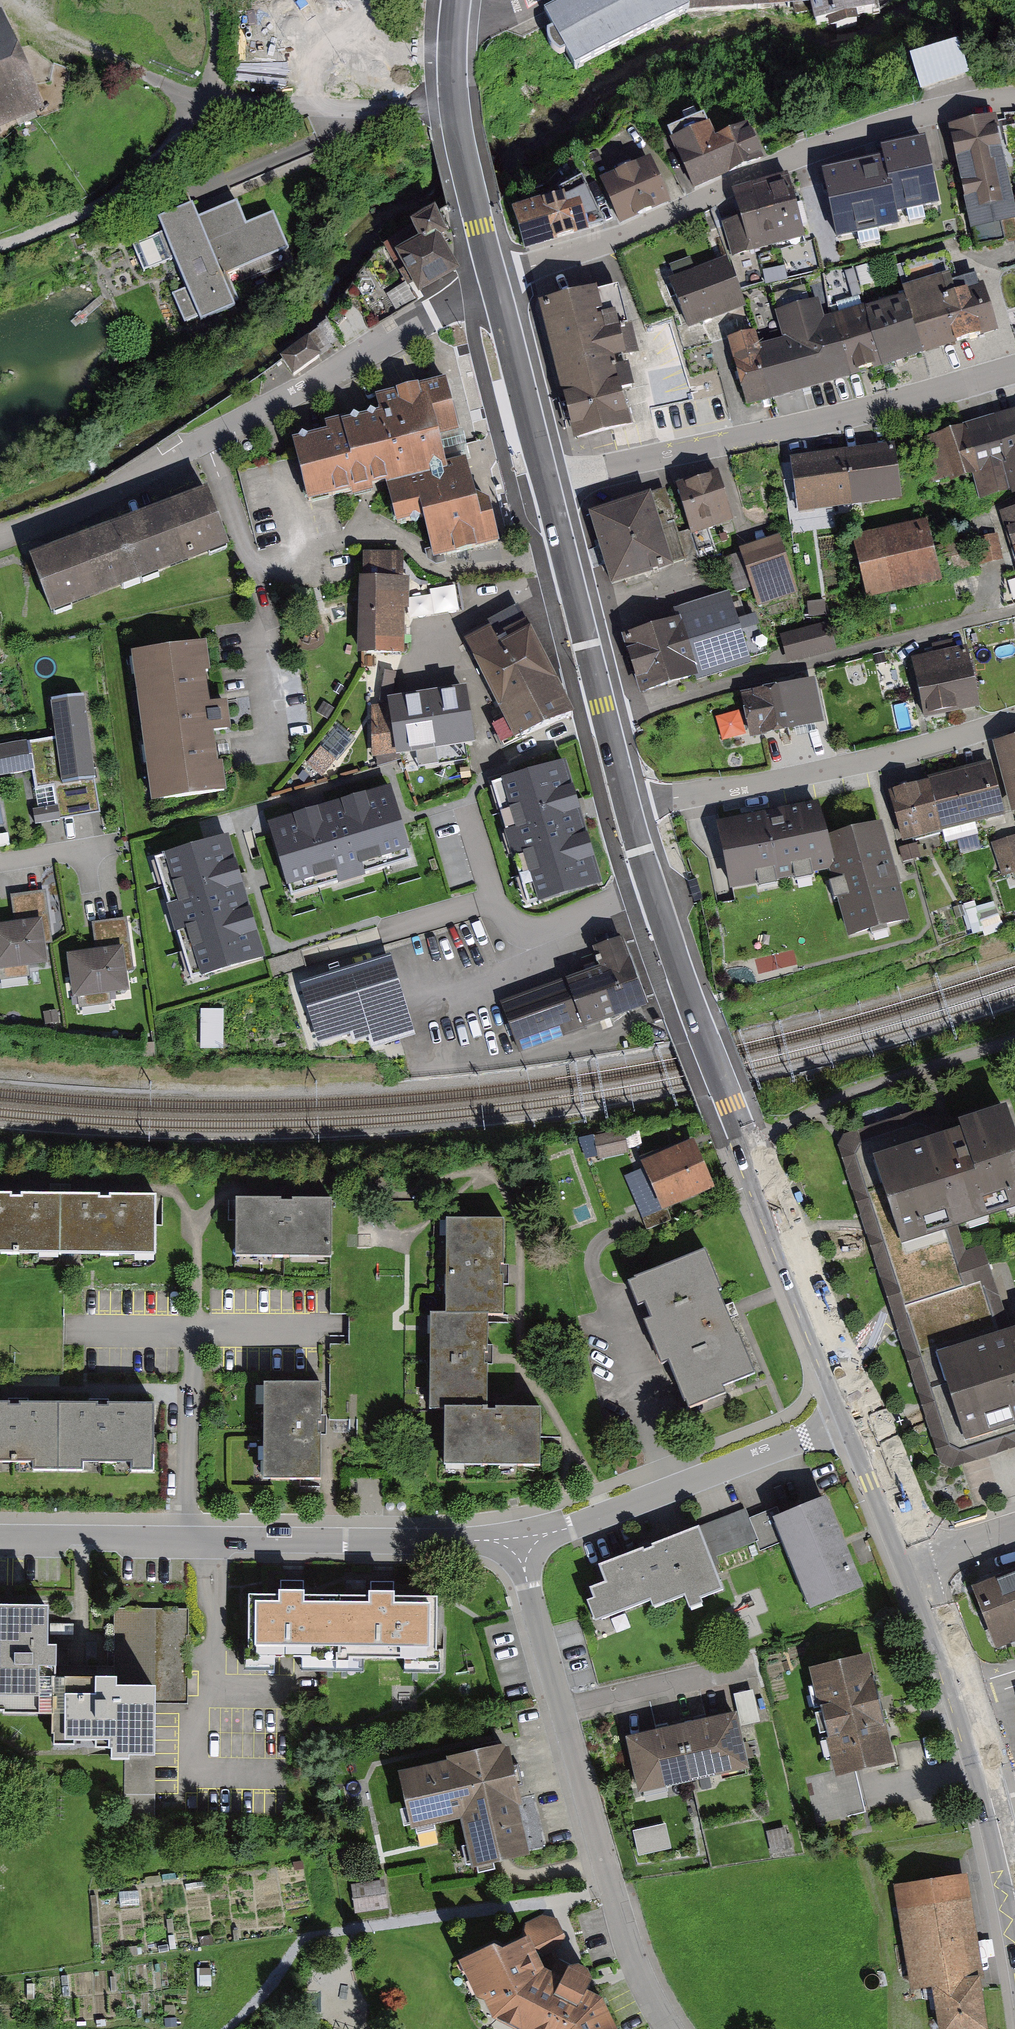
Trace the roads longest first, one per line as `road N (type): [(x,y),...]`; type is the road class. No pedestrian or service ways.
road 1 (tertiary): [(855,1414),(742,1143),(624,807)]
road 2 (residential): [(1014,98),(930,111),(804,151),(609,243),(493,285)]
road 3 (residential): [(493,285),(80,511),(0,538)]
road 4 (residential): [(520,1546),(0,1538)]
road 5 (residential): [(667,2028),(640,1978),(611,1889),(520,1546)]
road 6 (residential): [(1014,368),(546,483)]
road 7 (residential): [(624,807),(875,761),(1014,720)]
road 8 (residential): [(855,1414),(520,1546)]
road 9 (tertiary): [(1014,1898),(917,1561)]
road 10 (tertiary): [(624,807),(546,483)]
road 11 (track): [(742,1143),(835,1100),(1014,1040)]
road 12 (tertiary): [(493,285),(455,123),(452,21)]
road 13 (residential): [(0,243),(77,215),(135,179),(207,100)]
road 14 (tertiary): [(546,483),(493,285)]
road 15 (tertiary): [(917,1561),(855,1414)]

